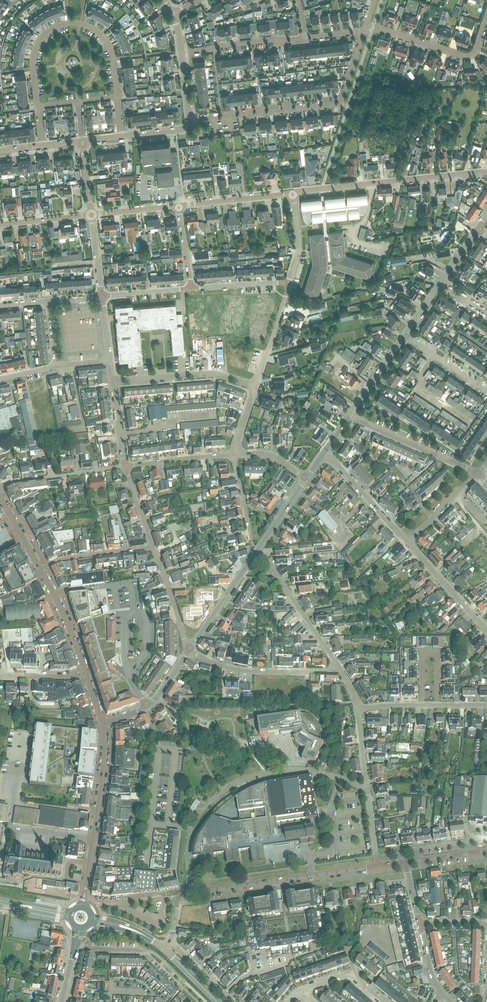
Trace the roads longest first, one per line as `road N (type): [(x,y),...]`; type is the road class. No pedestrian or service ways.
road 1 (residential): [(363,32),(341,104),(190,120)]
road 2 (residential): [(118,97),(106,38),(69,23),(46,34),(34,55),(38,107)]
road 3 (unclassified): [(83,906),(105,765),(104,724)]
road 4 (residential): [(190,652),(250,673),(340,669)]
road 5 (residential): [(367,25),(465,56),(477,51),(486,18)]
road 6 (residential): [(255,388),(213,375),(113,384)]
road 7 (residential): [(340,669),(257,552)]
road 8 (residential): [(478,474),(350,416)]
road 9 (residential): [(0,490),(125,467)]
road 10 (residential): [(182,54),(307,38)]
road 11 (residential): [(406,543),(323,454)]
road 12 (residential): [(439,707),(439,655),(422,655),(423,707)]
road 13 (residential): [(486,632),(406,543)]

